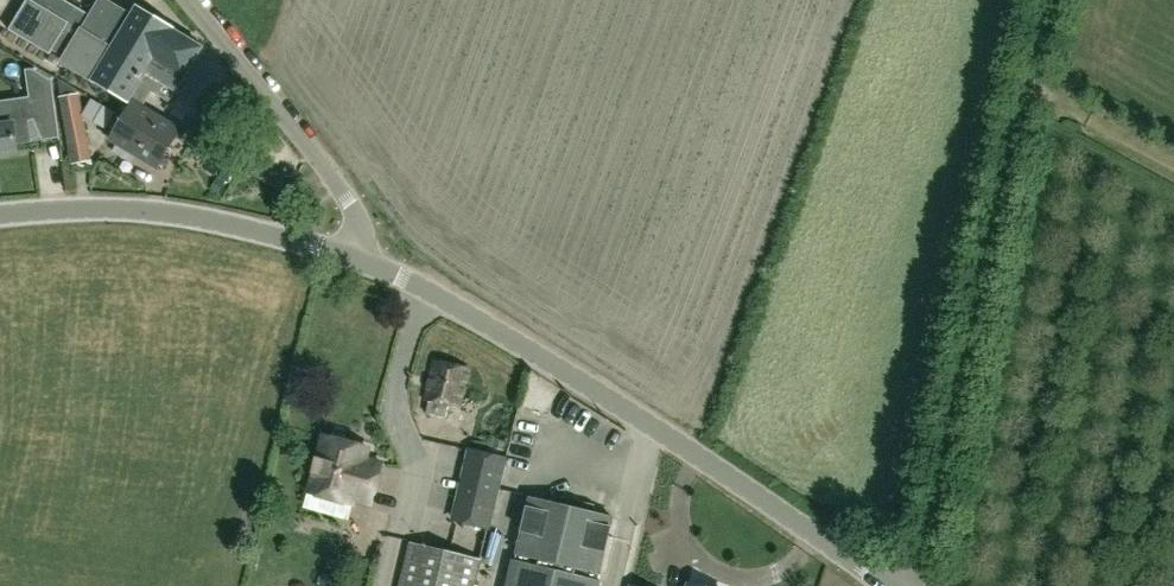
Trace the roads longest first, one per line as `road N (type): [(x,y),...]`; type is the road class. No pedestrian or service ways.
road 1 (unclassified): [(897,585),(358,256)]
road 2 (unclassified): [(912,585),(1045,0)]
road 3 (unclassified): [(358,256),(169,210),(0,208)]
road 4 (unclassified): [(358,256),(356,210),(184,0)]
road 5 (track): [(1026,82),(1173,159)]

